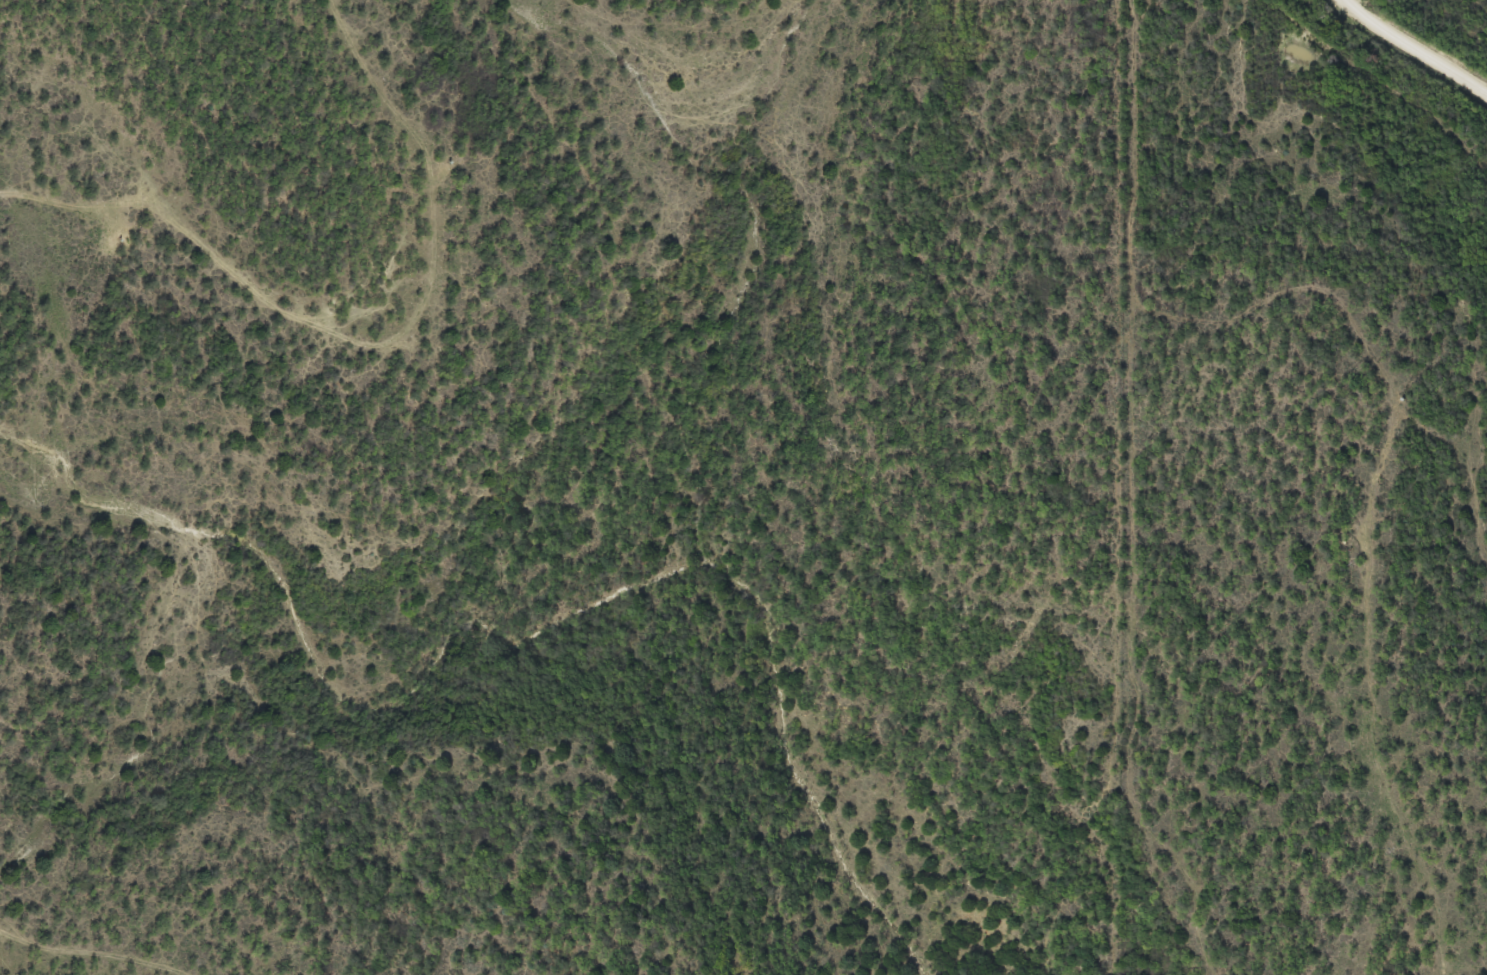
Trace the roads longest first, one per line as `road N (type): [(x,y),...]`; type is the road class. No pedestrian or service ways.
road 1 (residential): [(1353,0),(1400,43),(1486,87)]

